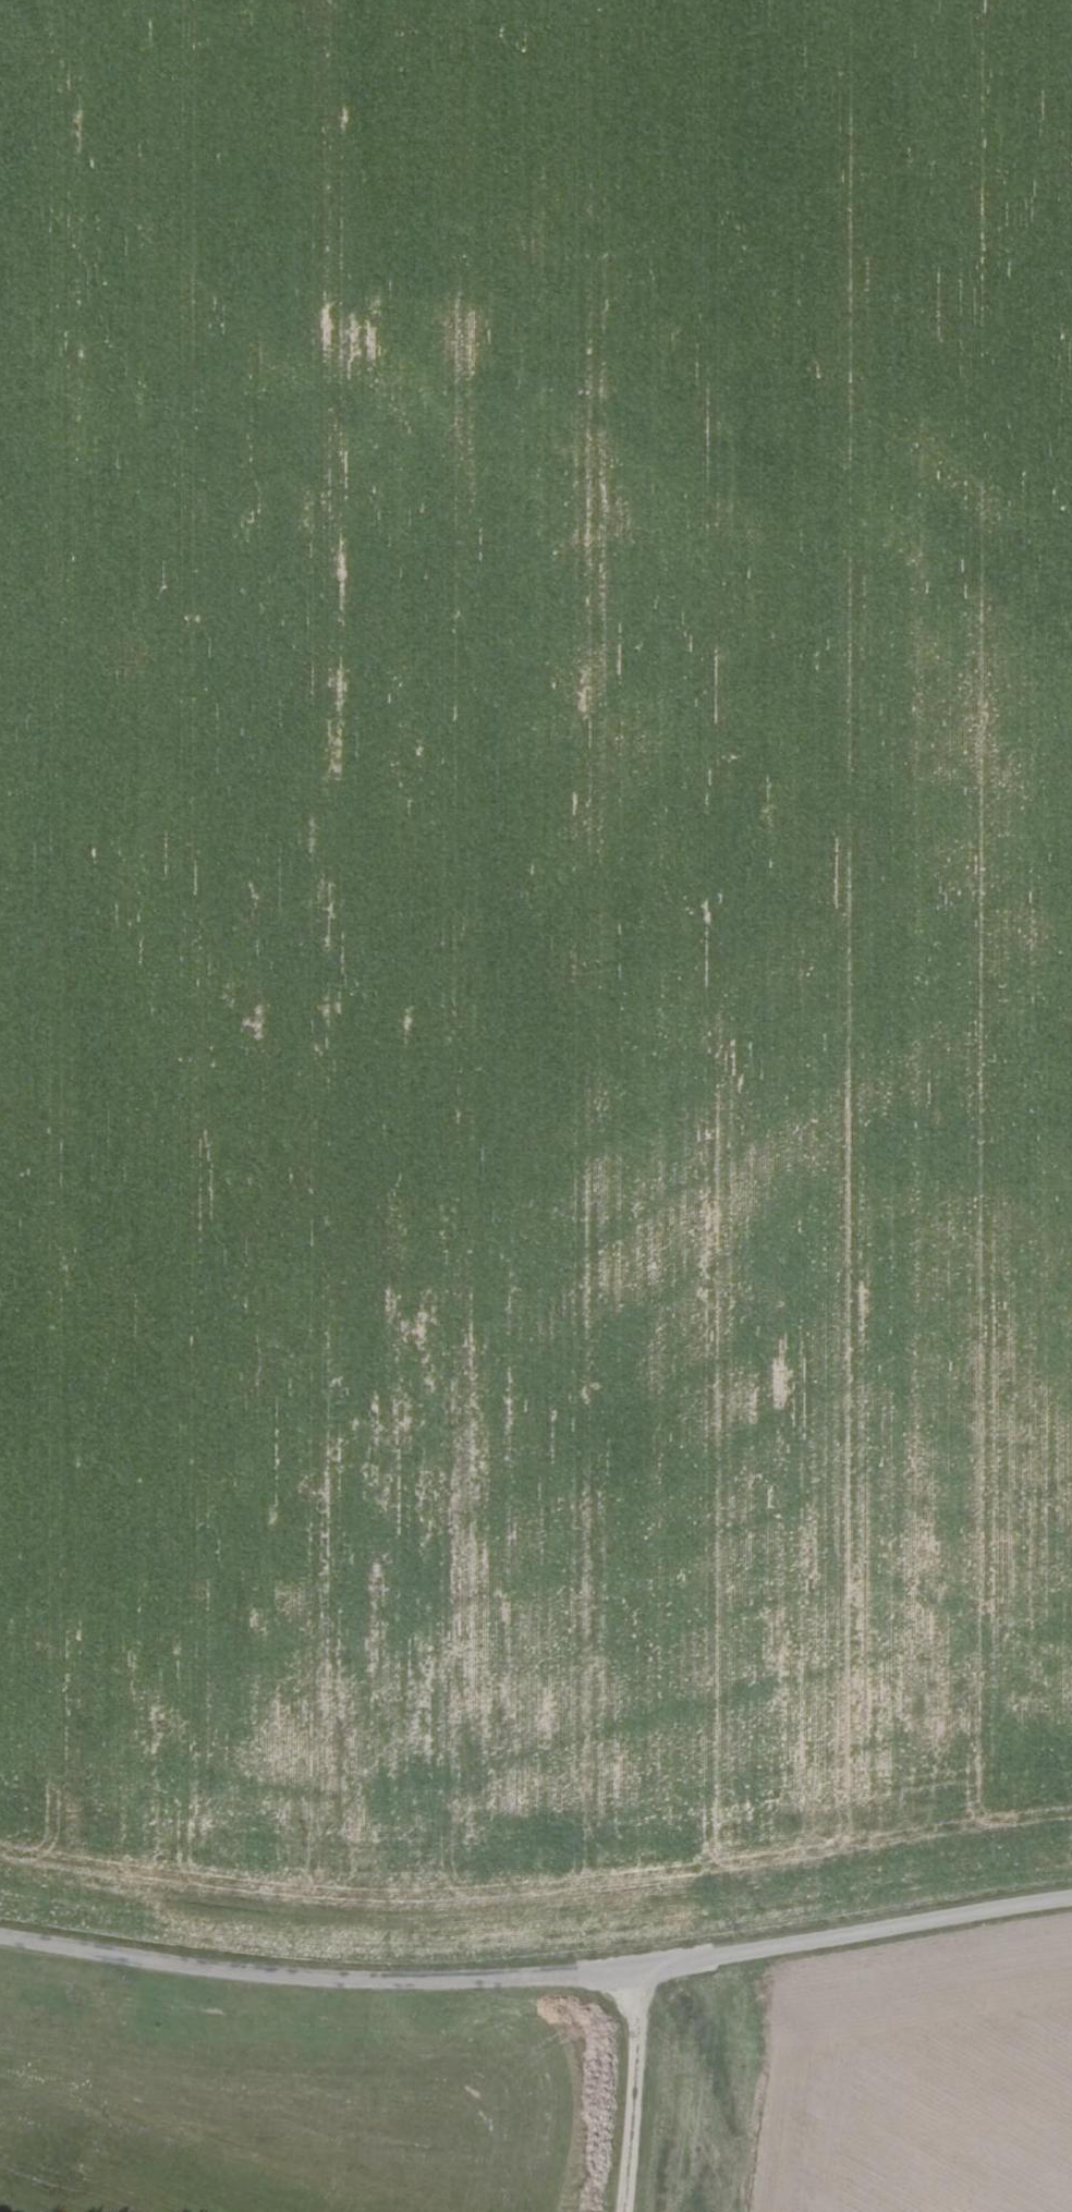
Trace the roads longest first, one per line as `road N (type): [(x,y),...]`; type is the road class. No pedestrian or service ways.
road 1 (unclassified): [(0,1940),(283,1983),(513,1983),(634,1973),(1071,1901)]
road 2 (track): [(634,1973),(632,2130),(621,2211)]

